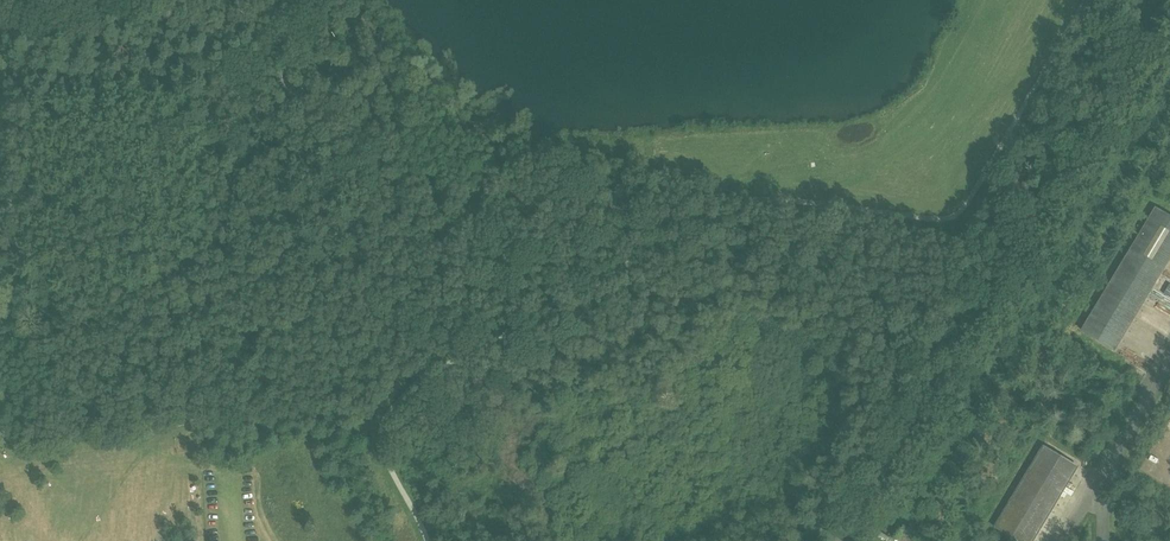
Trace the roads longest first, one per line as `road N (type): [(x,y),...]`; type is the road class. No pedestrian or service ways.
road 1 (unclassified): [(844,540),(1169,0)]

